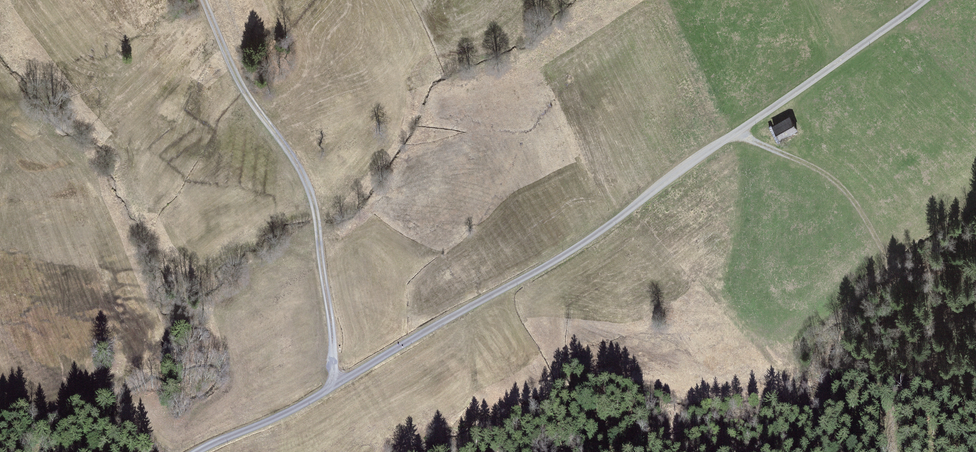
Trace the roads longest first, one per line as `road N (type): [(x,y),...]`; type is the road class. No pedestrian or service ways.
road 1 (unclassified): [(202,451),(276,422),(555,263),(927,0)]
road 2 (track): [(338,387),(313,200),(289,151),(239,89),(204,0)]
road 3 (track): [(897,451),(893,425),(902,391),(929,365),(931,335),(832,177),(741,133)]

